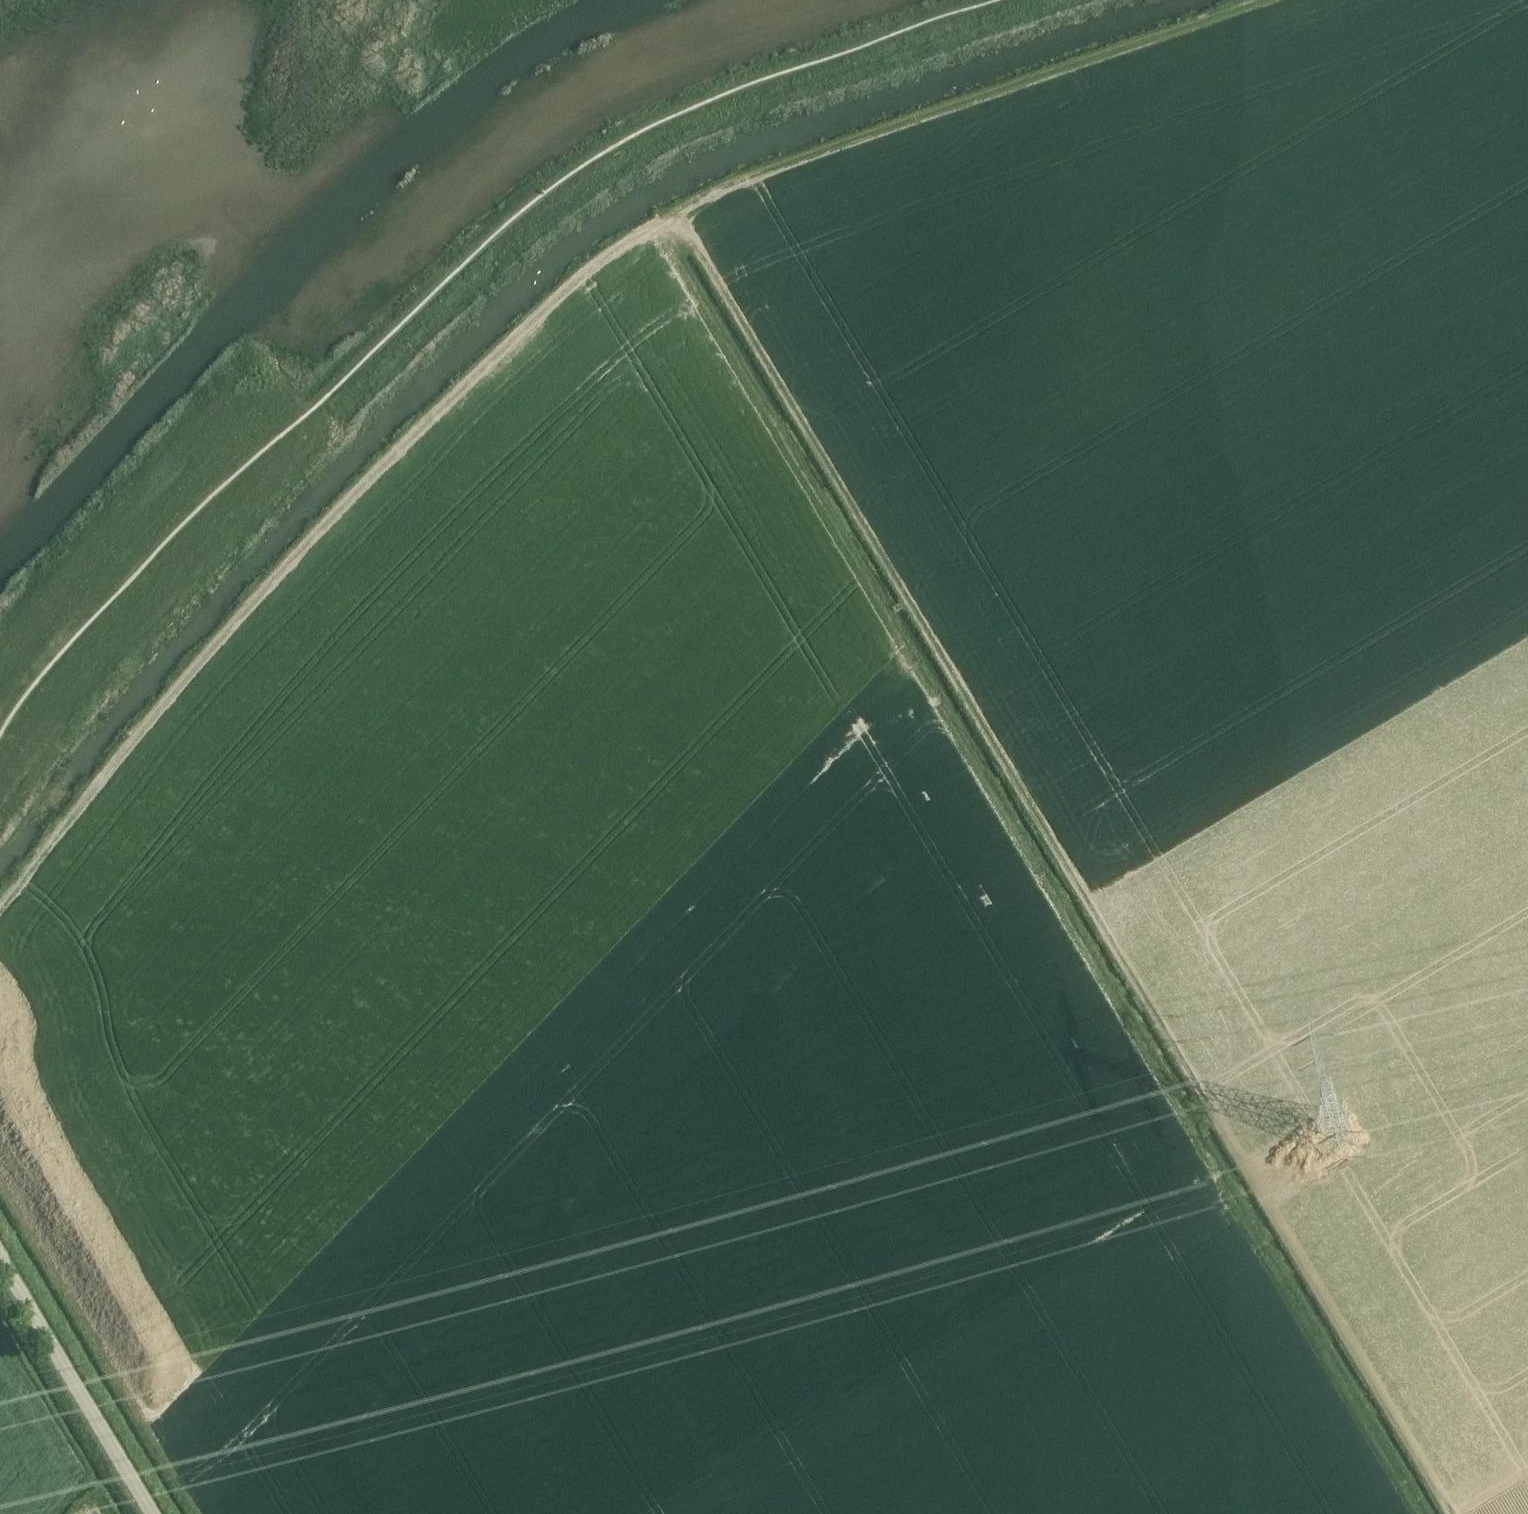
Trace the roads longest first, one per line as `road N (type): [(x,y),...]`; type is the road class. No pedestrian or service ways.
road 1 (unclassified): [(151,1513),(0,1256)]

